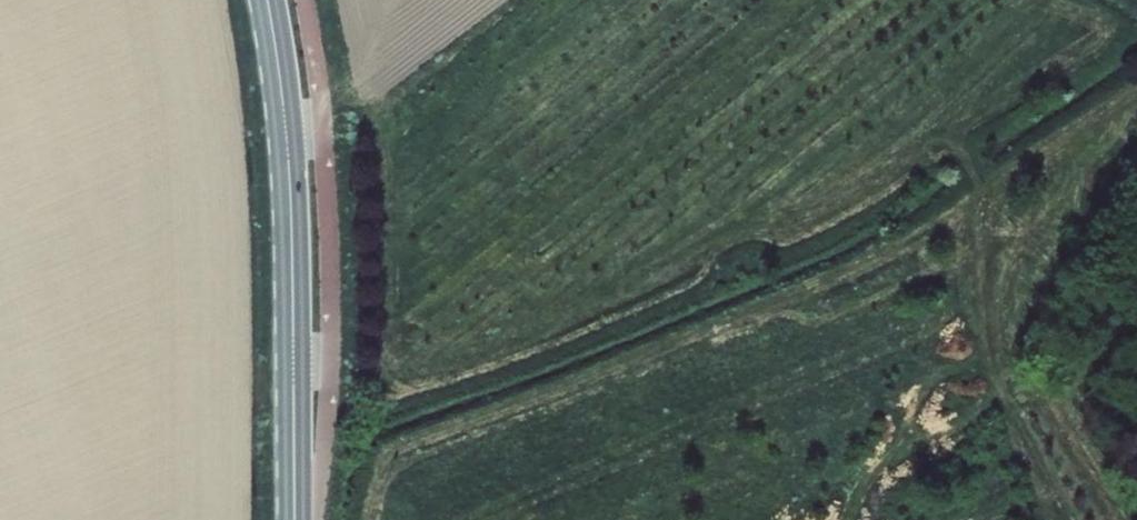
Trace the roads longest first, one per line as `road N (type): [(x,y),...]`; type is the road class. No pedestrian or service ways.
road 1 (secondary): [(295,519),(290,200),(267,0)]

